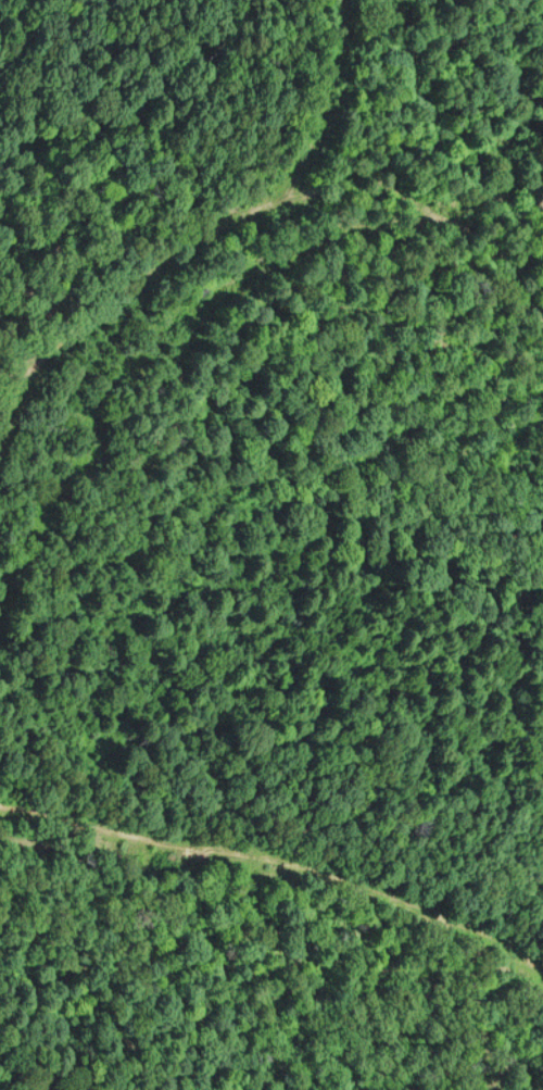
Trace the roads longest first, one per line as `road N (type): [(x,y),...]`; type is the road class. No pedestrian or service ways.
road 1 (residential): [(0,534),(25,446),(143,279),(238,220),(340,118),(384,0)]

